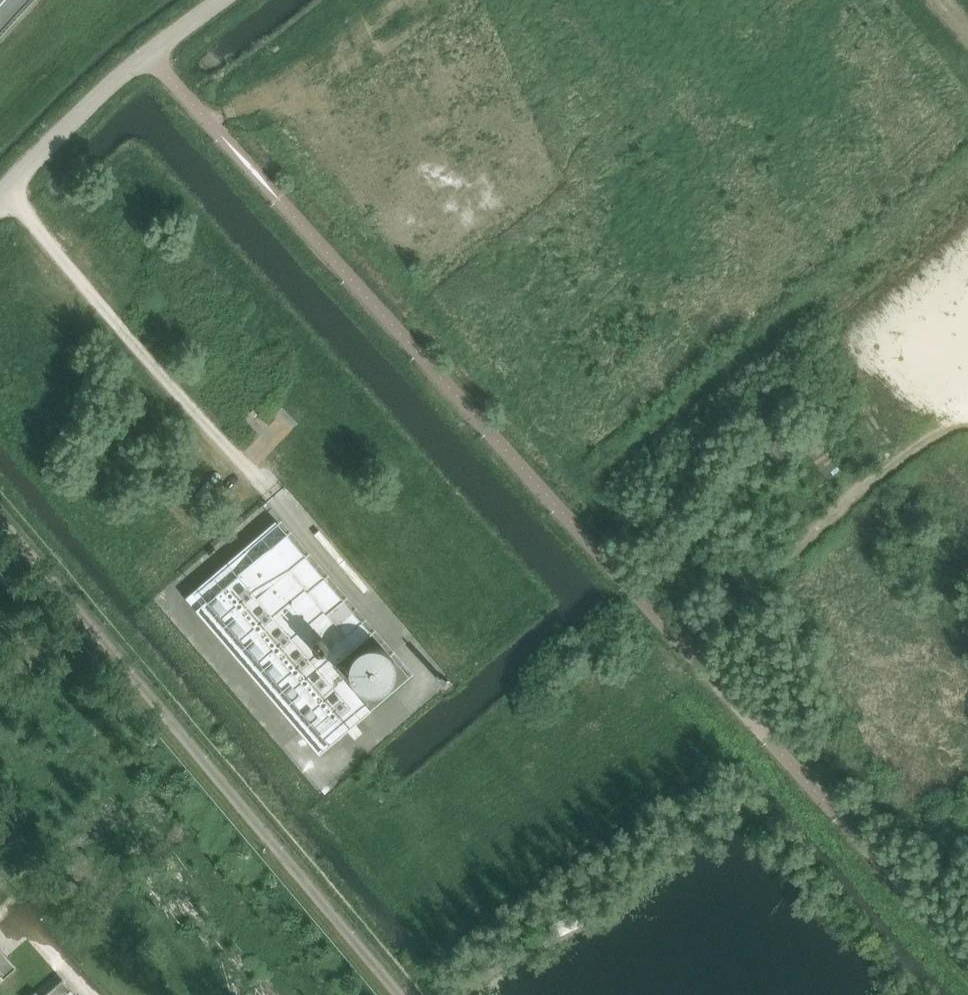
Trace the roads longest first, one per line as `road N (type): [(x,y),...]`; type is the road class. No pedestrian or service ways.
road 1 (track): [(967,416),(723,610)]
road 2 (unclassified): [(0,195),(148,54)]

